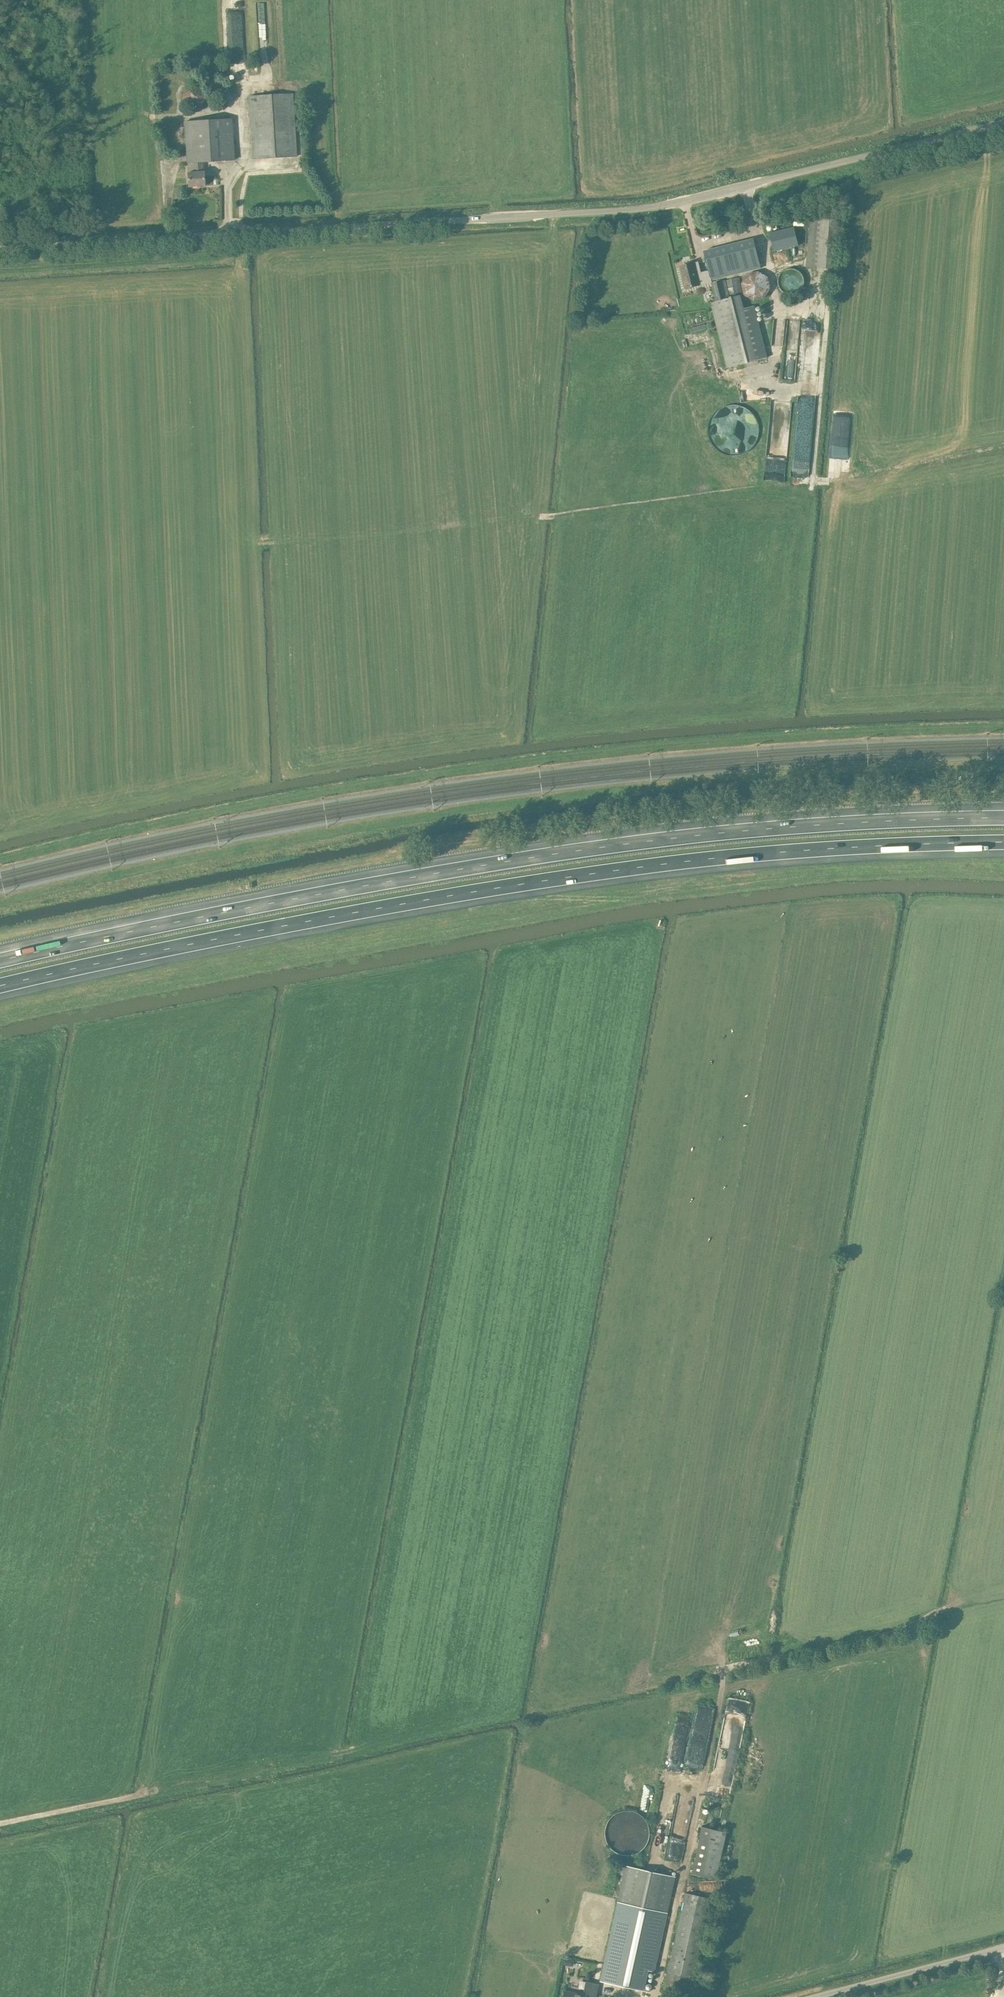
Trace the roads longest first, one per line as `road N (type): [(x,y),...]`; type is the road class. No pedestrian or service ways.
road 1 (motorway): [(0,986),(372,909),(594,874),(887,843),(1003,842)]
road 2 (motorway): [(1003,819),(724,832),(589,850),(363,886),(0,961)]
road 3 (unclassified): [(0,249),(644,209),(1003,122)]
road 4 (unclassified): [(824,1996),(1003,1950)]

